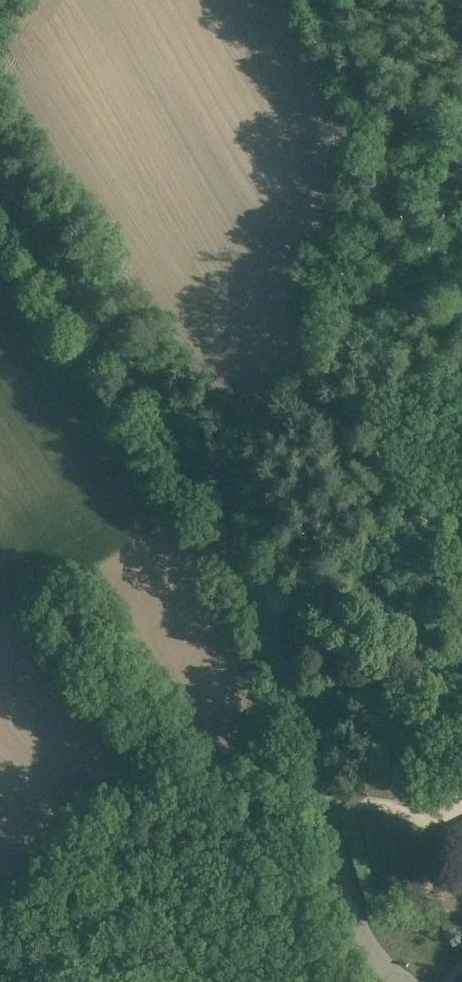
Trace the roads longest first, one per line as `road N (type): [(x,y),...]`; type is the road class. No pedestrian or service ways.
road 1 (unclassified): [(406,981),(360,937),(252,600),(211,510),(0,183)]
road 2 (track): [(461,306),(370,147),(351,242),(329,273),(350,347),(350,437),(295,596),(252,600)]
road 3 (track): [(461,697),(295,596)]

